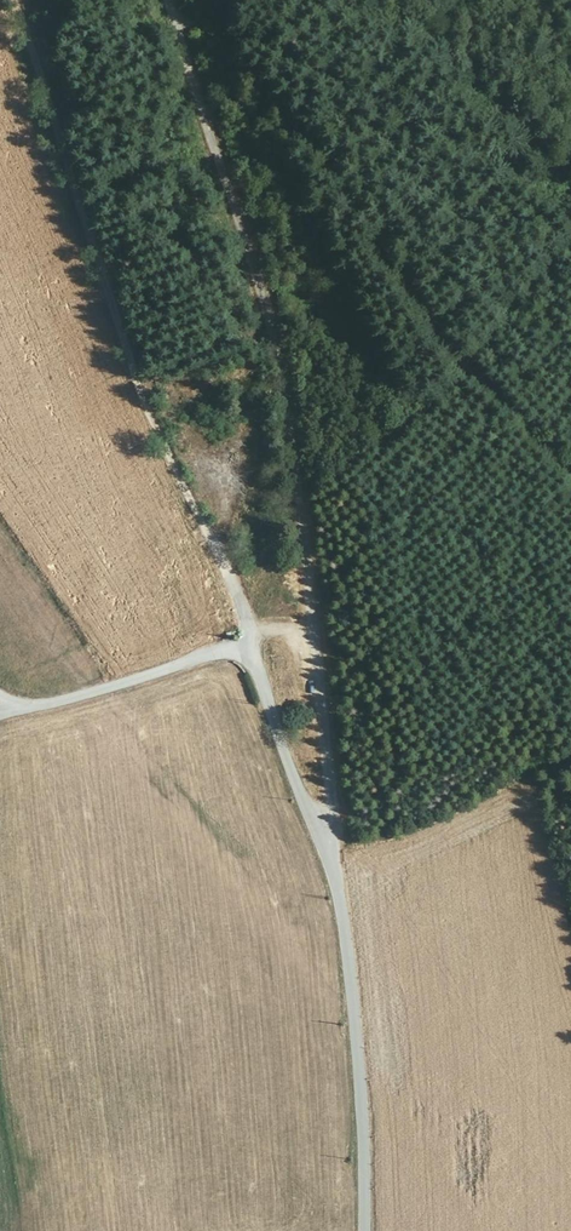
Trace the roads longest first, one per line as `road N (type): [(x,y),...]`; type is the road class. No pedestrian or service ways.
road 1 (track): [(331,843),(300,447),(275,294),(175,0)]
road 2 (unclassified): [(369,1230),(362,1064),(341,886),(253,659),(242,651),(211,656),(0,718)]
road 3 (track): [(11,0),(210,538),(245,611),(260,671)]
road 4 (track): [(178,8),(311,137),(469,366),(570,463)]

